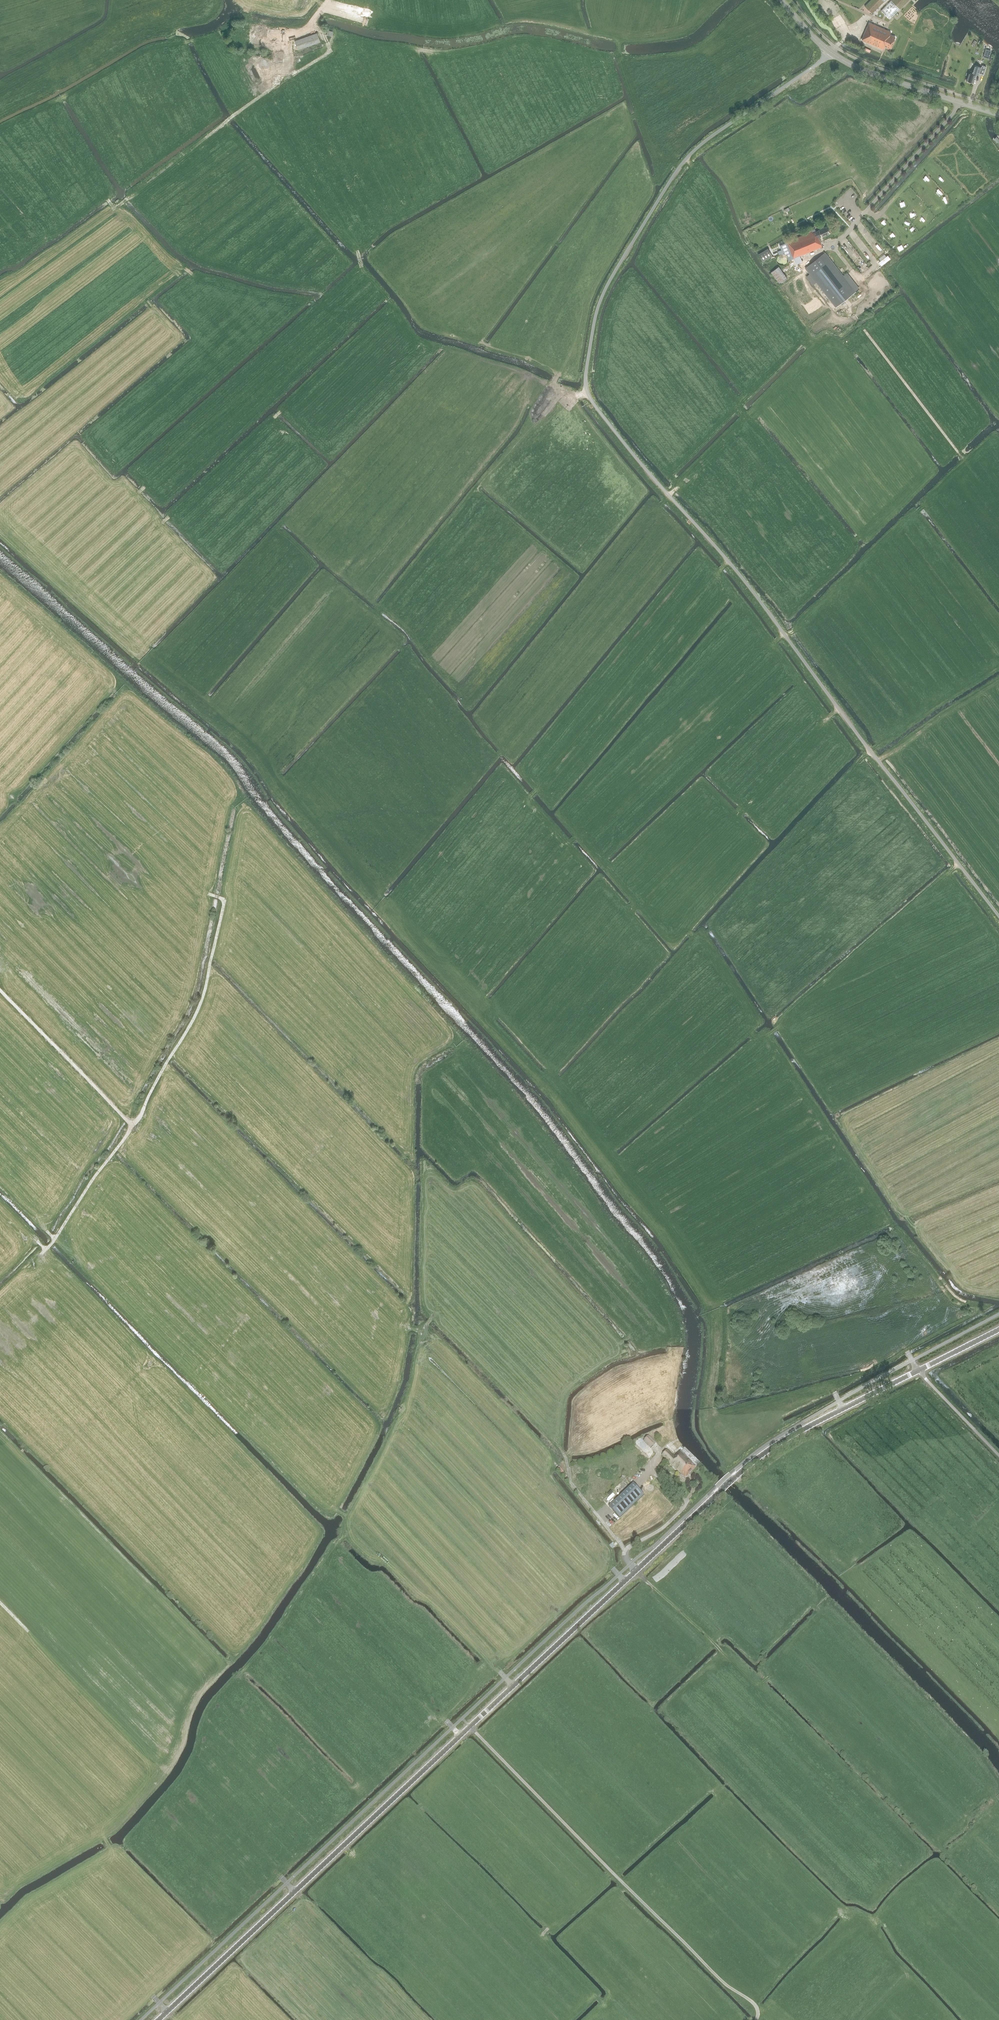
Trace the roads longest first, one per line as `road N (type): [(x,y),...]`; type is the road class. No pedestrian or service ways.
road 1 (unclassified): [(998,917),(743,580),(602,417),(584,383),(600,301),(680,167),(831,52)]
road 2 (secondary): [(158,2019),(751,1463),(919,1370)]
road 3 (track): [(42,1254),(137,1121),(193,1021),(224,902),(209,894)]
road 4 (track): [(134,1125),(0,990)]
road 5 (secondary): [(998,114),(831,52)]

